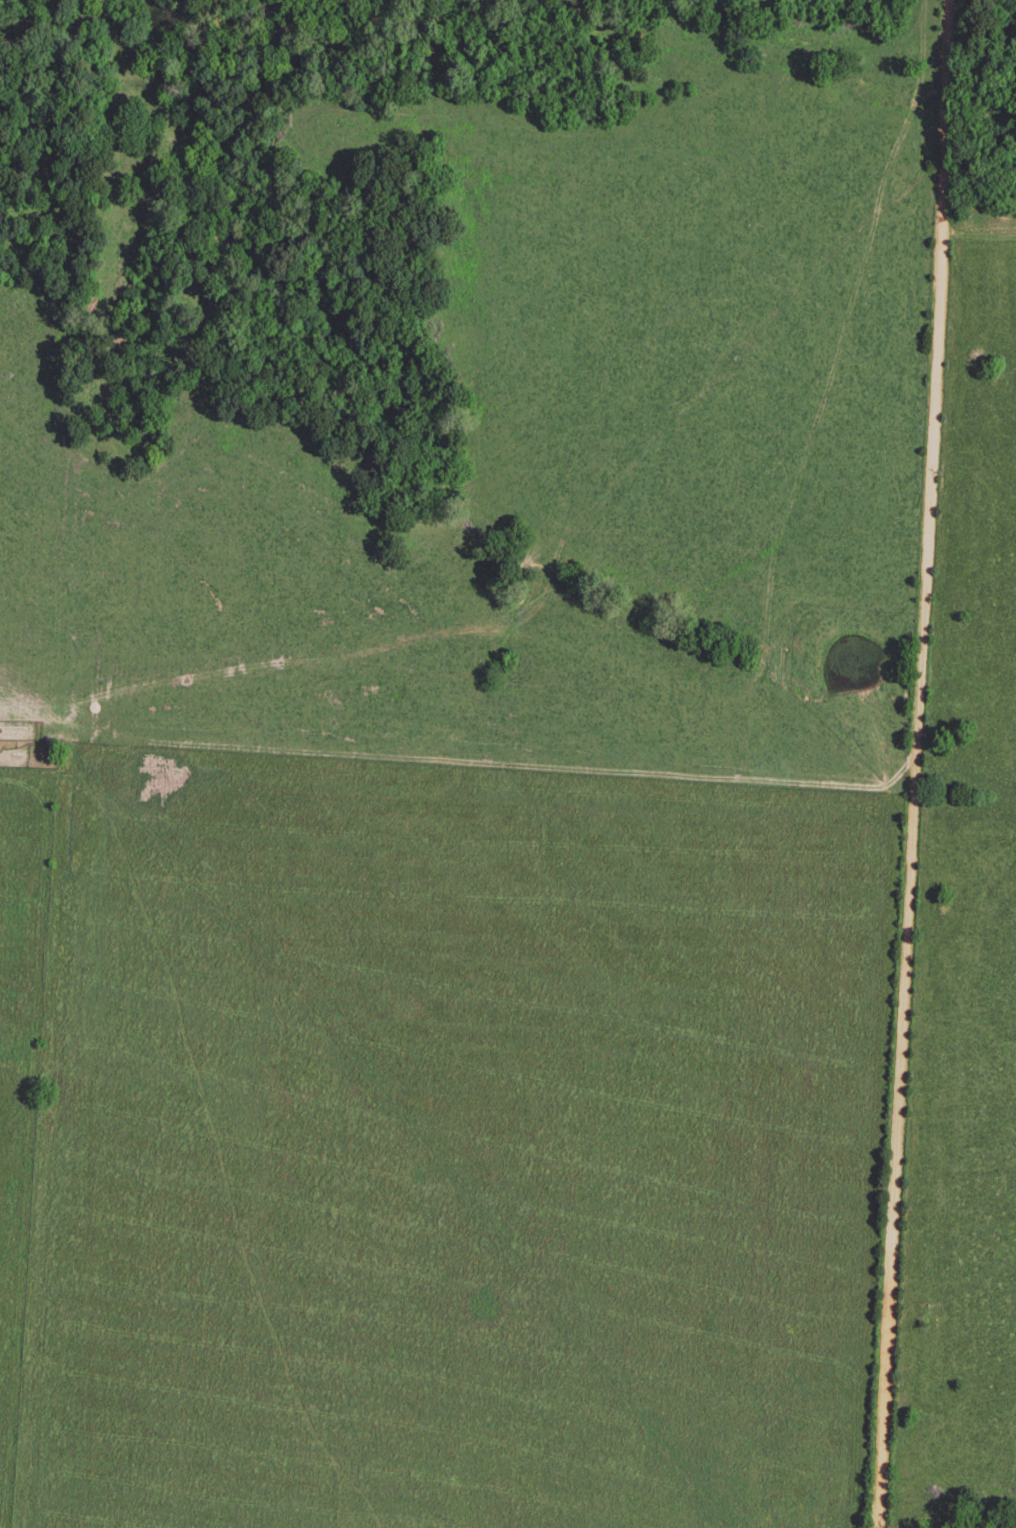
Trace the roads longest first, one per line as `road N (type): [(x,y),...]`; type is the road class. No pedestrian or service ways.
road 1 (residential): [(880,1527),(956,0)]

